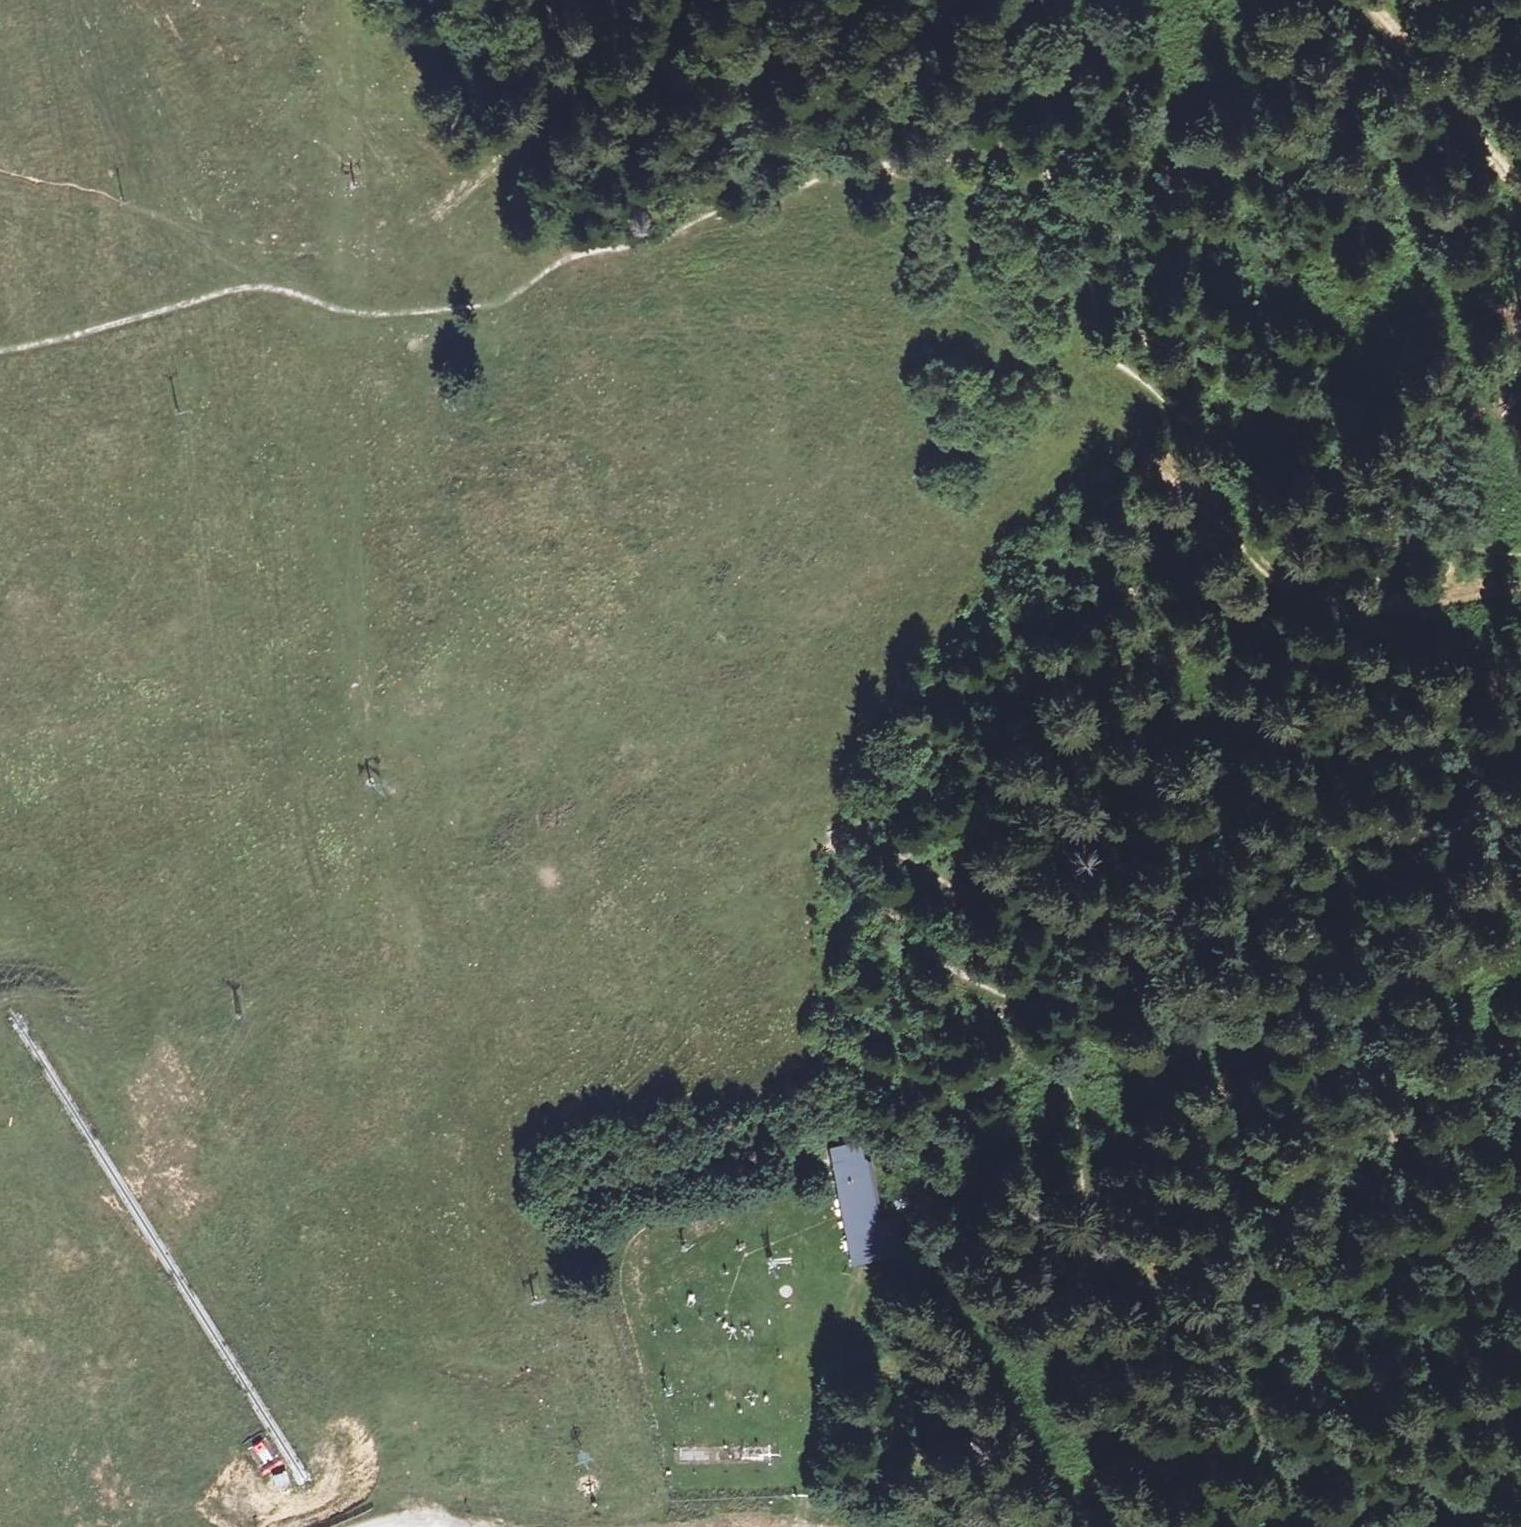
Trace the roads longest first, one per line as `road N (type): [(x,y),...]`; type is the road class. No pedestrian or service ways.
road 1 (track): [(592,0),(519,84),(447,199),(499,306)]
road 2 (track): [(1520,193),(1361,0)]
road 3 (track): [(1520,638),(1367,624),(1324,609)]
road 4 (track): [(1324,609),(1520,588)]

